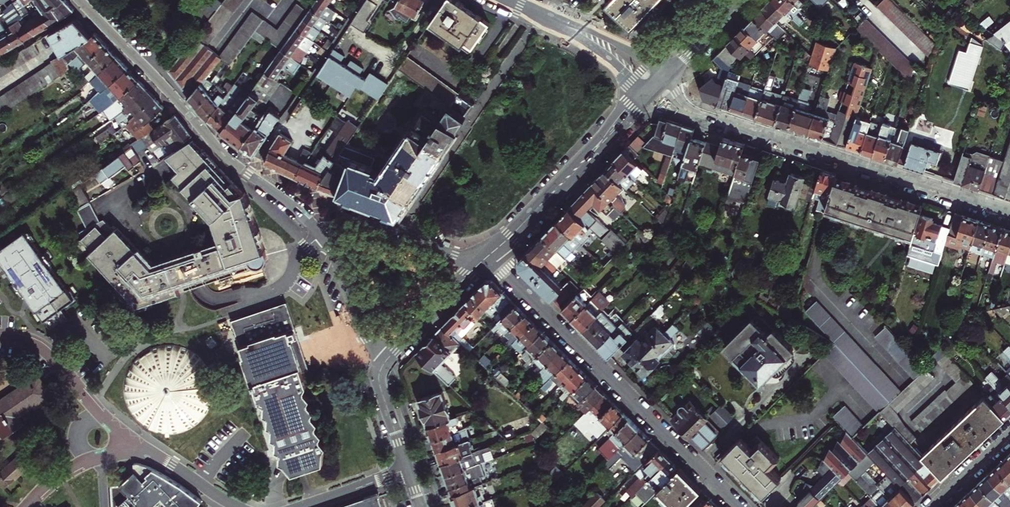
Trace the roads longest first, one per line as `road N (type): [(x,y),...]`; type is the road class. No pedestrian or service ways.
road 1 (tertiary): [(1009,215),(705,116),(664,77)]
road 2 (residential): [(737,506),(487,257)]
road 3 (residential): [(80,0),(225,157),(322,237)]
road 4 (residential): [(487,257),(647,95)]
road 5 (residential): [(476,266),(362,221),(345,221),(322,237)]
road 6 (residential): [(322,237),(361,330),(386,360)]
road 7 (residential): [(386,360),(476,266)]
road 8 (residential): [(98,412),(44,349),(0,335)]
road 9 (tertiary): [(664,77),(612,42),(554,21)]

